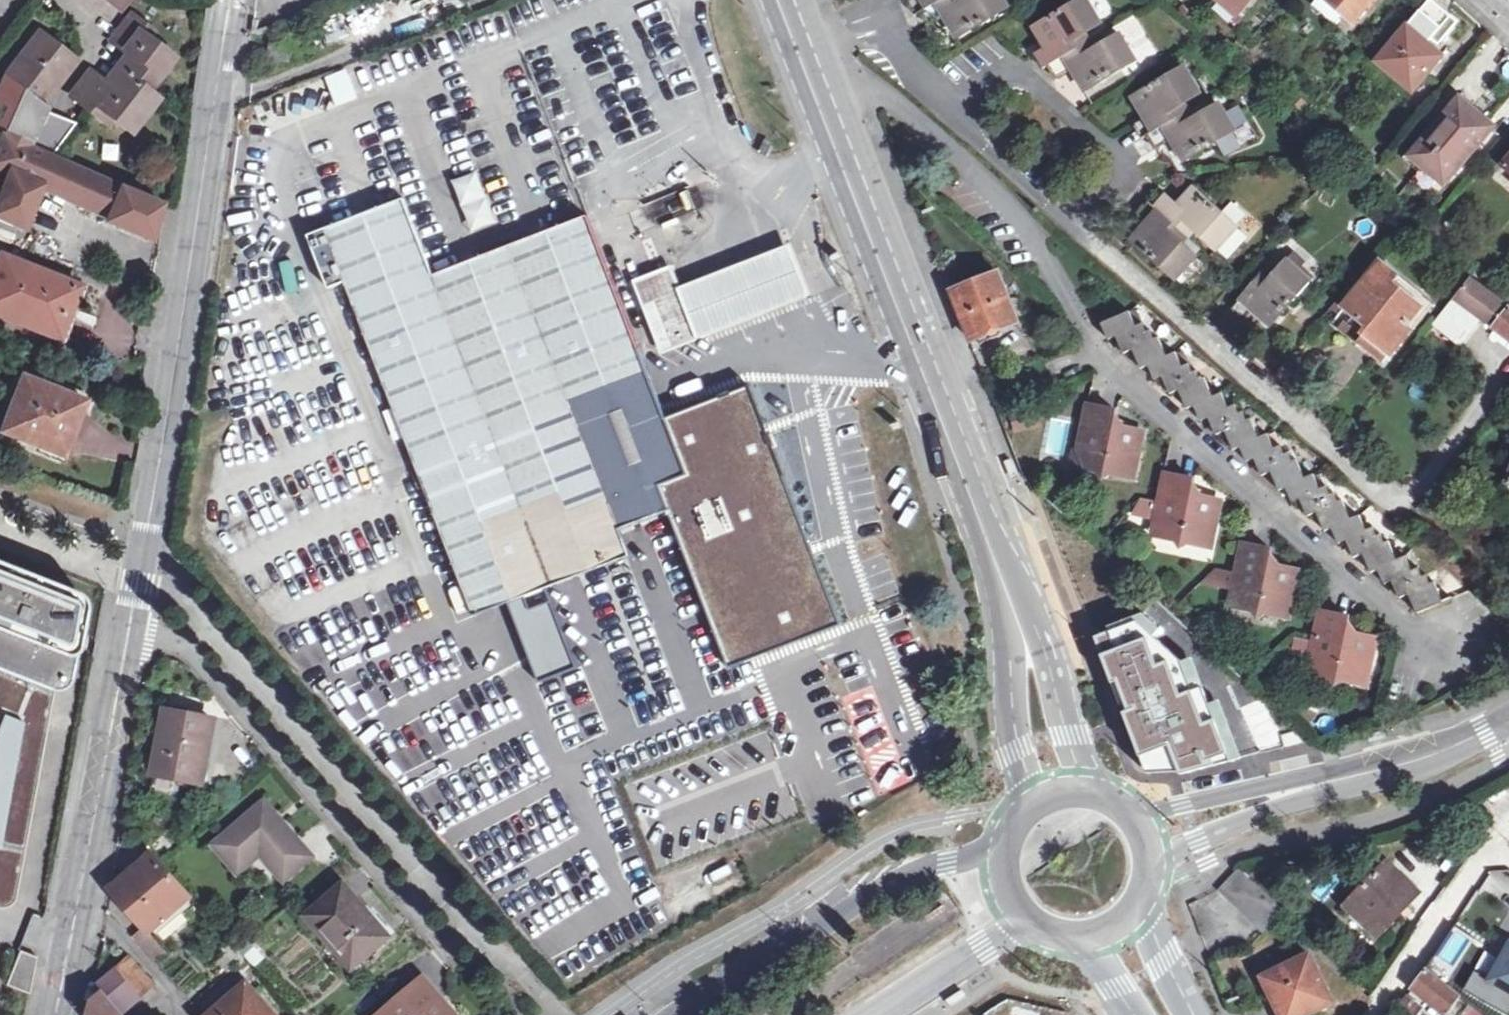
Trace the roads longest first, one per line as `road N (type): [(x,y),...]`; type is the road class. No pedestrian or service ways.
road 1 (residential): [(1457,644),(1402,627),(1077,331),(1012,217),(873,90),(826,99)]
road 2 (residential): [(132,608),(230,0)]
road 3 (residential): [(1508,580),(1463,560),(1080,232)]
road 4 (residential): [(132,608),(145,637),(184,647),(481,1001)]
road 5 (secondary): [(1003,554),(826,99)]
road 6 (residential): [(55,1014),(132,608)]
road 7 (secondary): [(1003,849),(922,865),(871,886),(684,1014)]
road 8 (residential): [(1080,232),(1121,178),(1101,140),(1018,76),(981,87),(948,118)]
road 9 (secondary): [(1096,794),(1046,639),(1003,554)]
road 10 (secondary): [(1003,554),(1014,642),(1012,724),(1034,804)]
road 11 (tertiary): [(1366,774),(1127,812)]
road 12 (tertiary): [(1149,868),(1218,830),(1366,774)]
road 13 (residential): [(948,118),(894,21),(808,52)]
road 14 (secondary): [(877,1014),(1026,920)]
road 15 (residential): [(1080,232),(948,118)]
road 16 (tertiary): [(1508,721),(1366,774)]
road 17 (secondary): [(1193,1014),(1153,942),(1142,897)]

